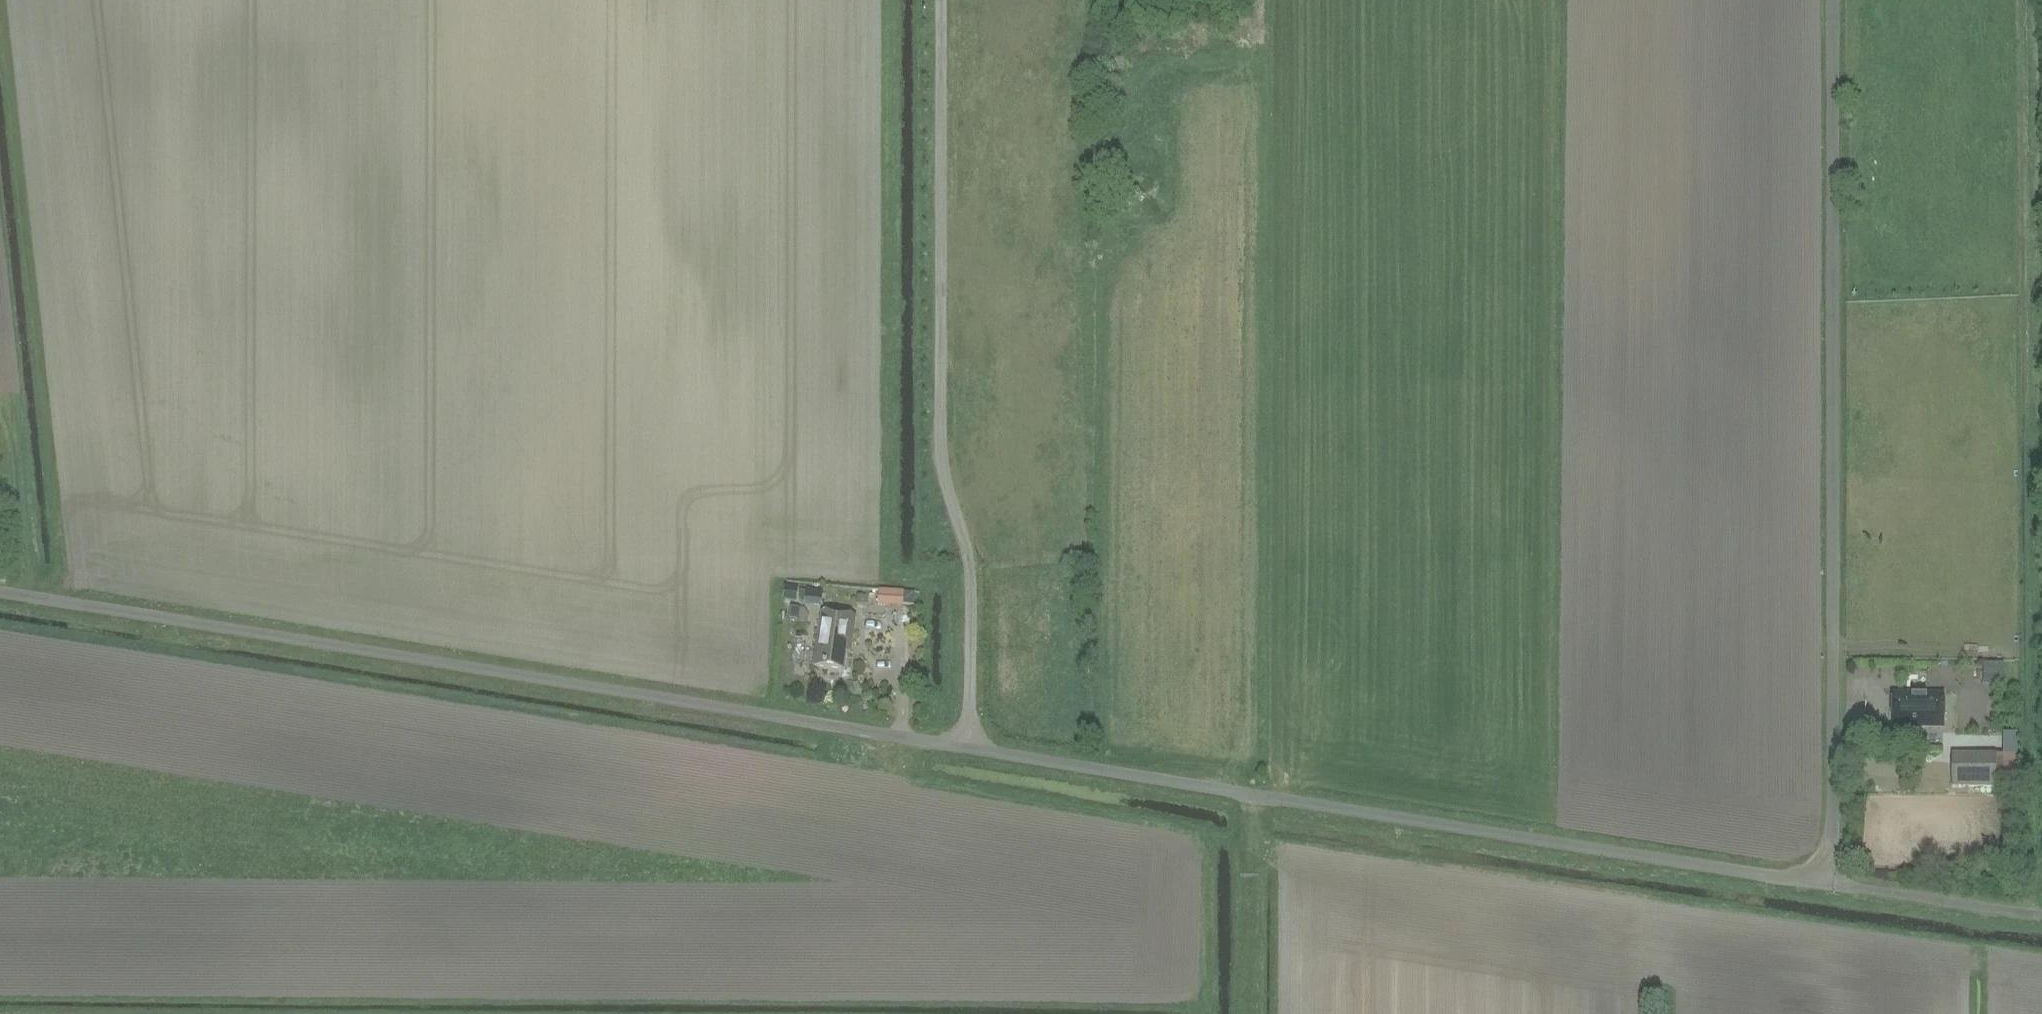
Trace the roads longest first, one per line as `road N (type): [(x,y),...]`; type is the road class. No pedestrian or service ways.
road 1 (unclassified): [(1811,879),(0,594)]
road 2 (unclassified): [(1811,879),(1828,826),(1829,0)]
road 3 (unclassified): [(2041,916),(1811,879)]

